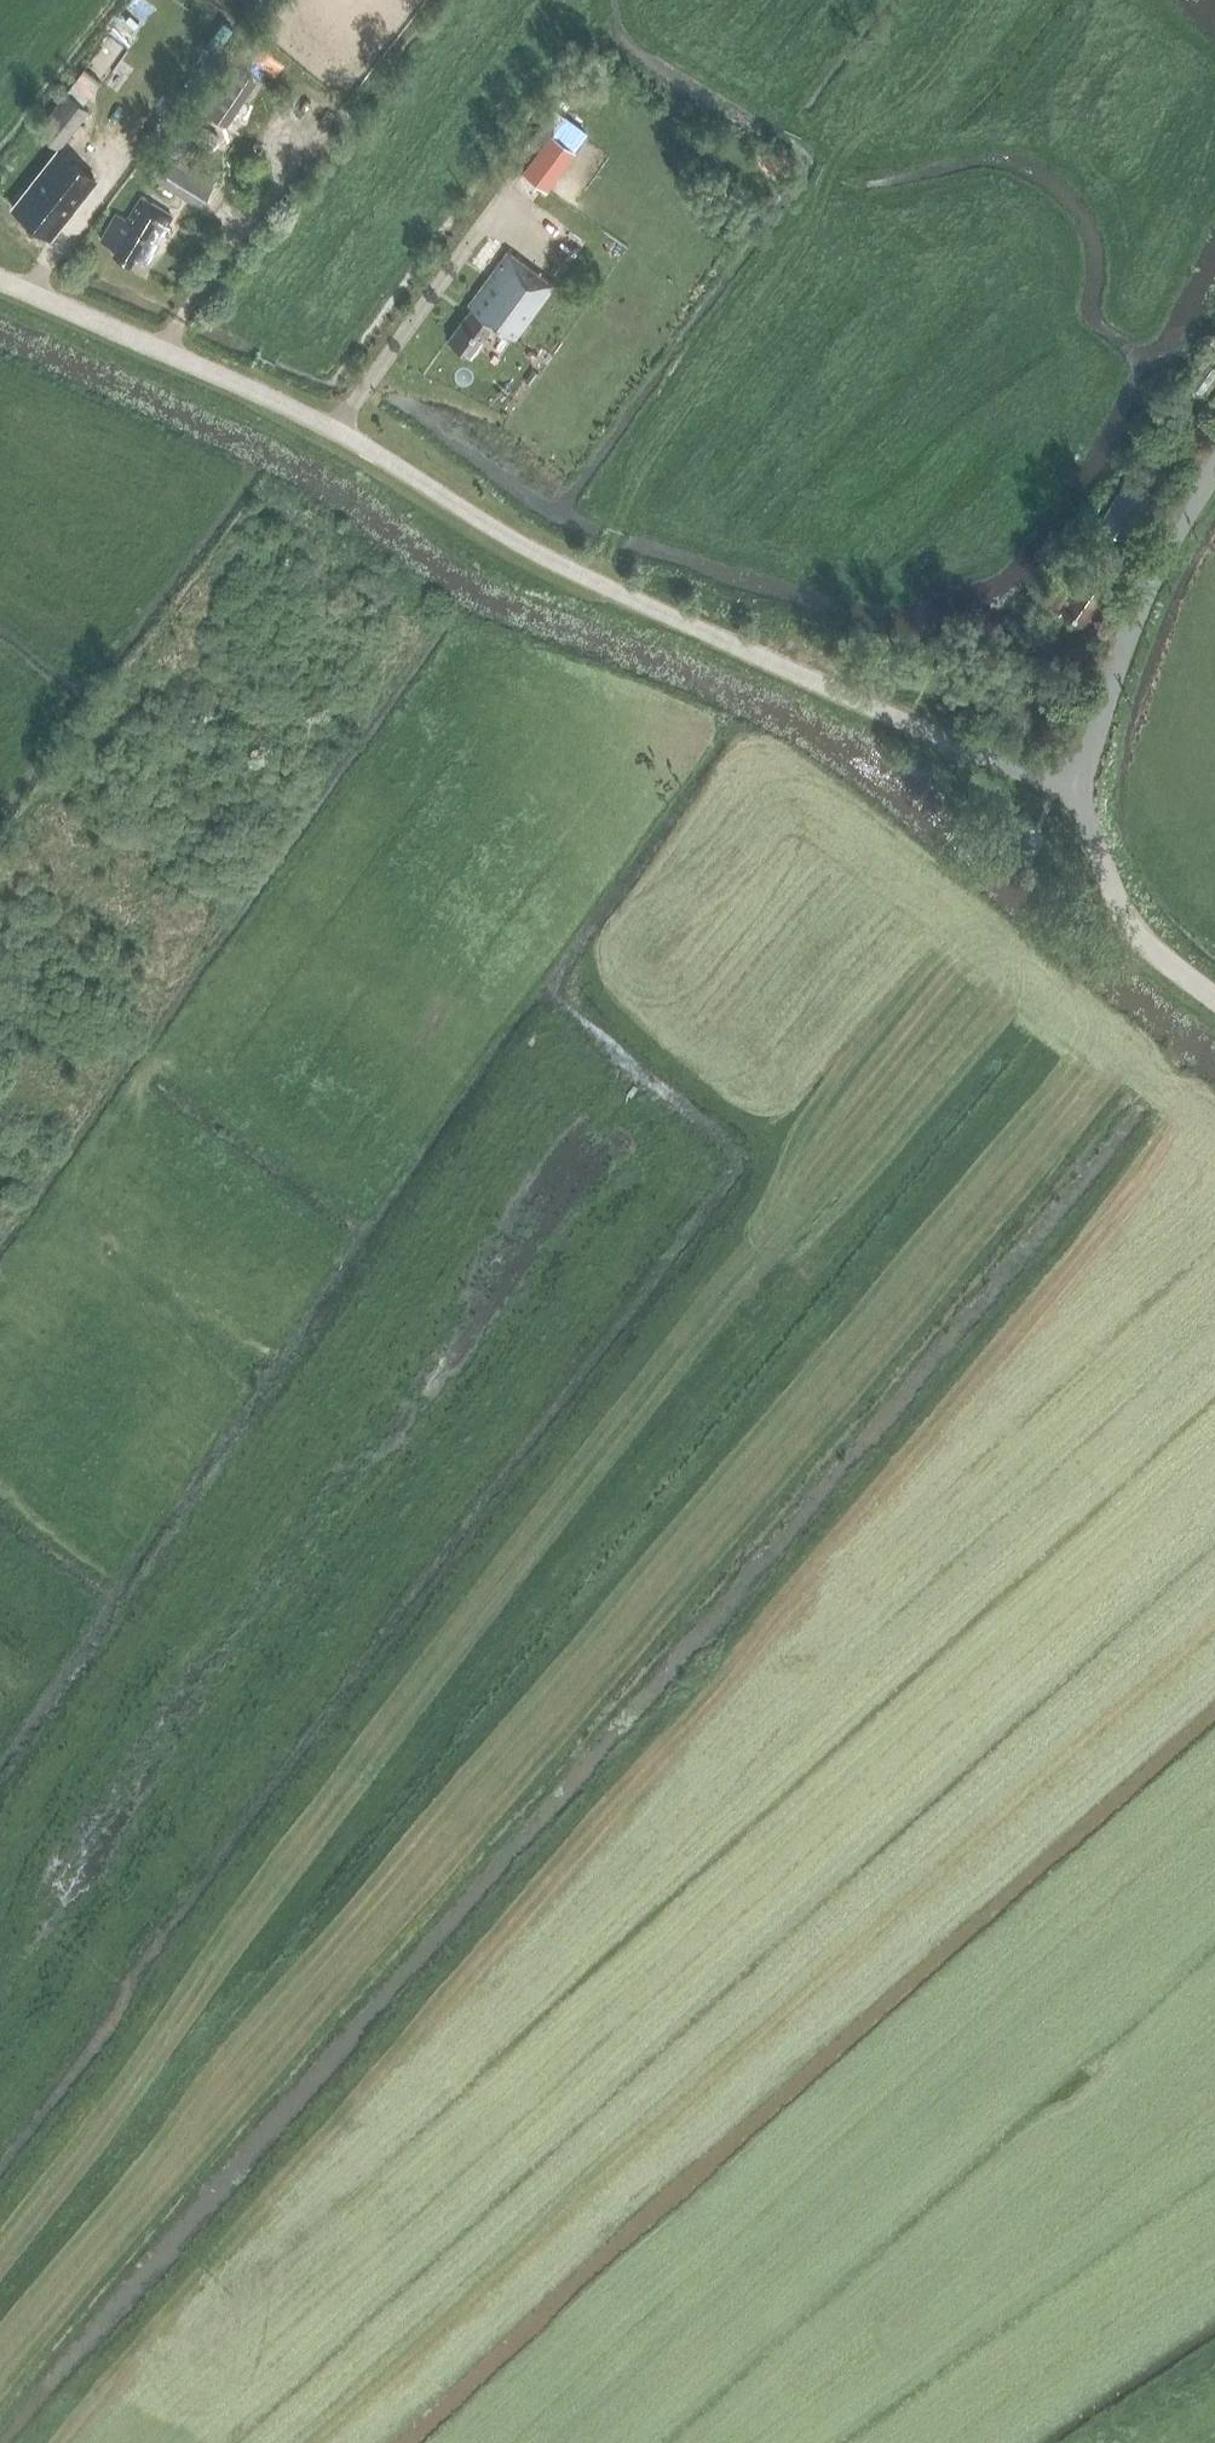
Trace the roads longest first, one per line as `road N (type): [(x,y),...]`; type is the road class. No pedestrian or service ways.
road 1 (unclassified): [(0,279),(335,428),(538,553),(979,754),(1080,785)]
road 2 (tertiary): [(1080,785),(1136,616),(1214,467)]
road 3 (tertiary): [(1214,1000),(1128,921),(1107,882),(1080,785)]

